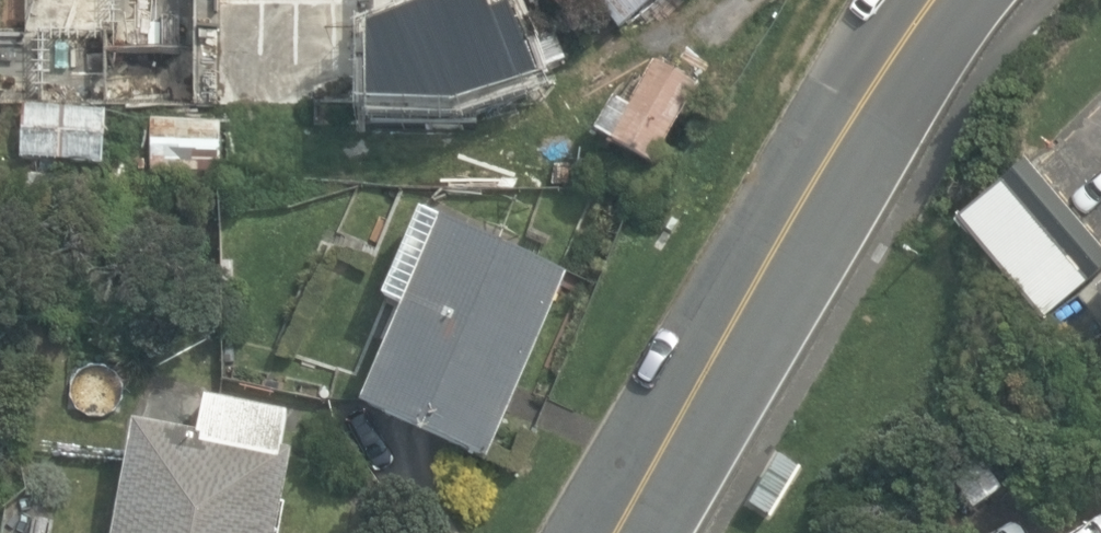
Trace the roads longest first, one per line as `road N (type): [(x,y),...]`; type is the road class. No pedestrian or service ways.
road 1 (residential): [(620,532),(807,195),(937,0)]

